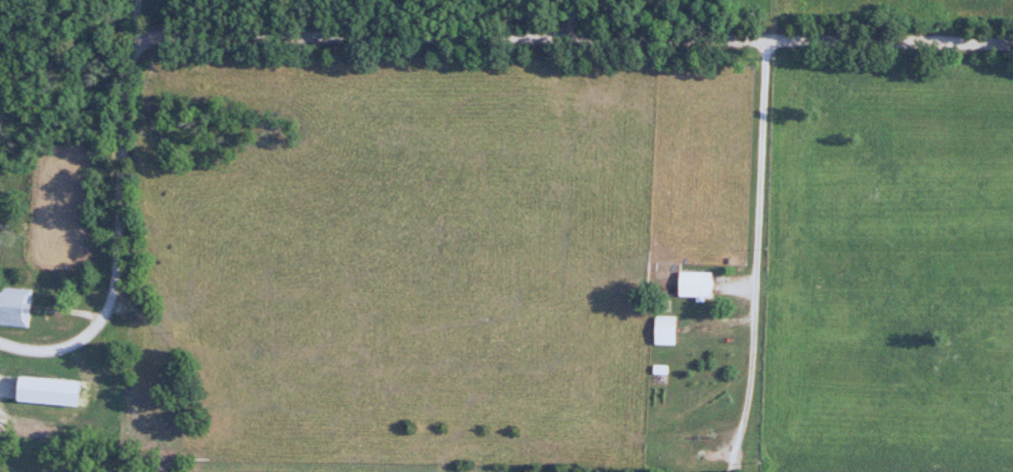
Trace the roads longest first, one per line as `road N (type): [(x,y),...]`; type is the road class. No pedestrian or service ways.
road 1 (residential): [(0,341),(42,351),(66,345),(84,337),(112,298),(125,78),(143,39),(167,33),(1012,42)]

